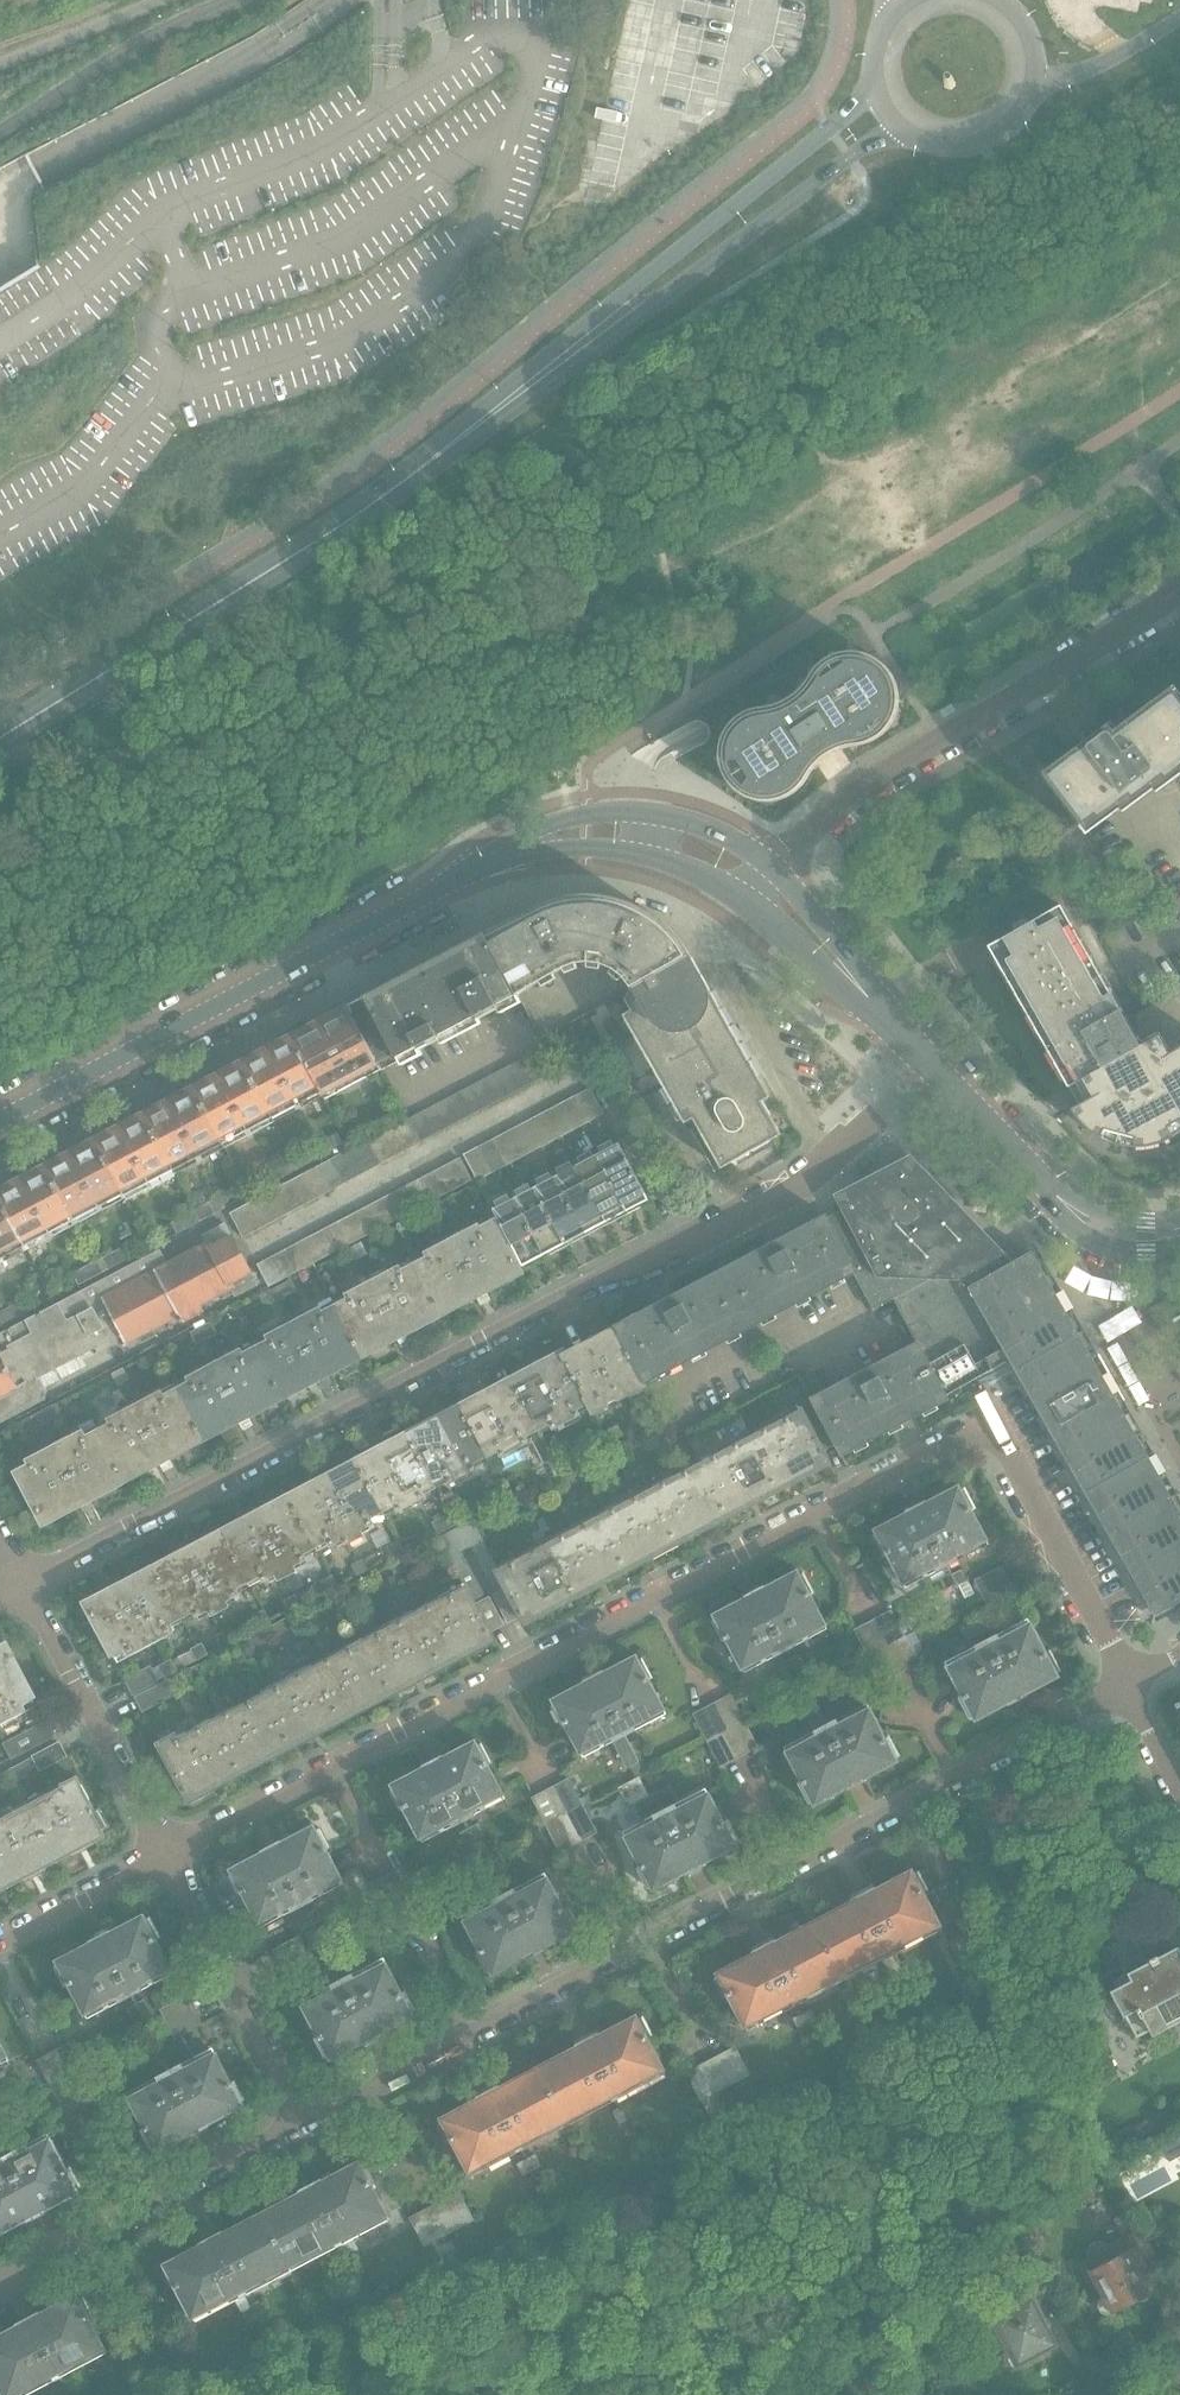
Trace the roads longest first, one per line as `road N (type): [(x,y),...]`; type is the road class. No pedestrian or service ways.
road 1 (primary): [(0,728),(1142,0)]
road 2 (residential): [(171,1854),(1002,1426),(1134,1684)]
road 3 (primary): [(1009,0),(0,633)]
road 4 (residential): [(930,1059),(894,1109),(799,1186),(23,1585)]
road 5 (residential): [(1134,1684),(302,2118)]
road 6 (secondary): [(0,735),(380,497),(629,313)]
road 7 (residential): [(0,1119),(524,843)]
road 8 (residential): [(768,868),(849,800),(1179,591)]
road 9 (residential): [(302,2118),(0,2280)]
road 10 (secondary): [(878,96),(726,215),(629,313)]
road 11 (secondary): [(629,313),(902,129)]
road 12 (residential): [(171,1854),(23,1585)]
road 13 (residential): [(302,2118),(171,1854)]
road 14 (residential): [(0,1945),(171,1854)]
road 15 (residential): [(1060,1197),(930,1059)]
road 16 (secondary): [(902,129),(935,146),(972,145),(1005,129),(1033,82)]
road 17 (primary): [(1033,82),(1108,62),(1179,20)]
road 18 (residential): [(1060,1197),(1091,1237),(1115,1248),(1149,1251),(1179,1242)]
road 19 (residential): [(737,896),(815,966),(850,974)]
road 20 (residential): [(768,868),(693,821),(644,812)]
road 21 (residential): [(850,974),(835,942),(768,868)]
road 22 (residential): [(644,812),(562,820),(524,843)]
road 23 (residential): [(1179,1221),(1113,1216),(1060,1197)]
road 24 (residential): [(524,843),(645,851)]

